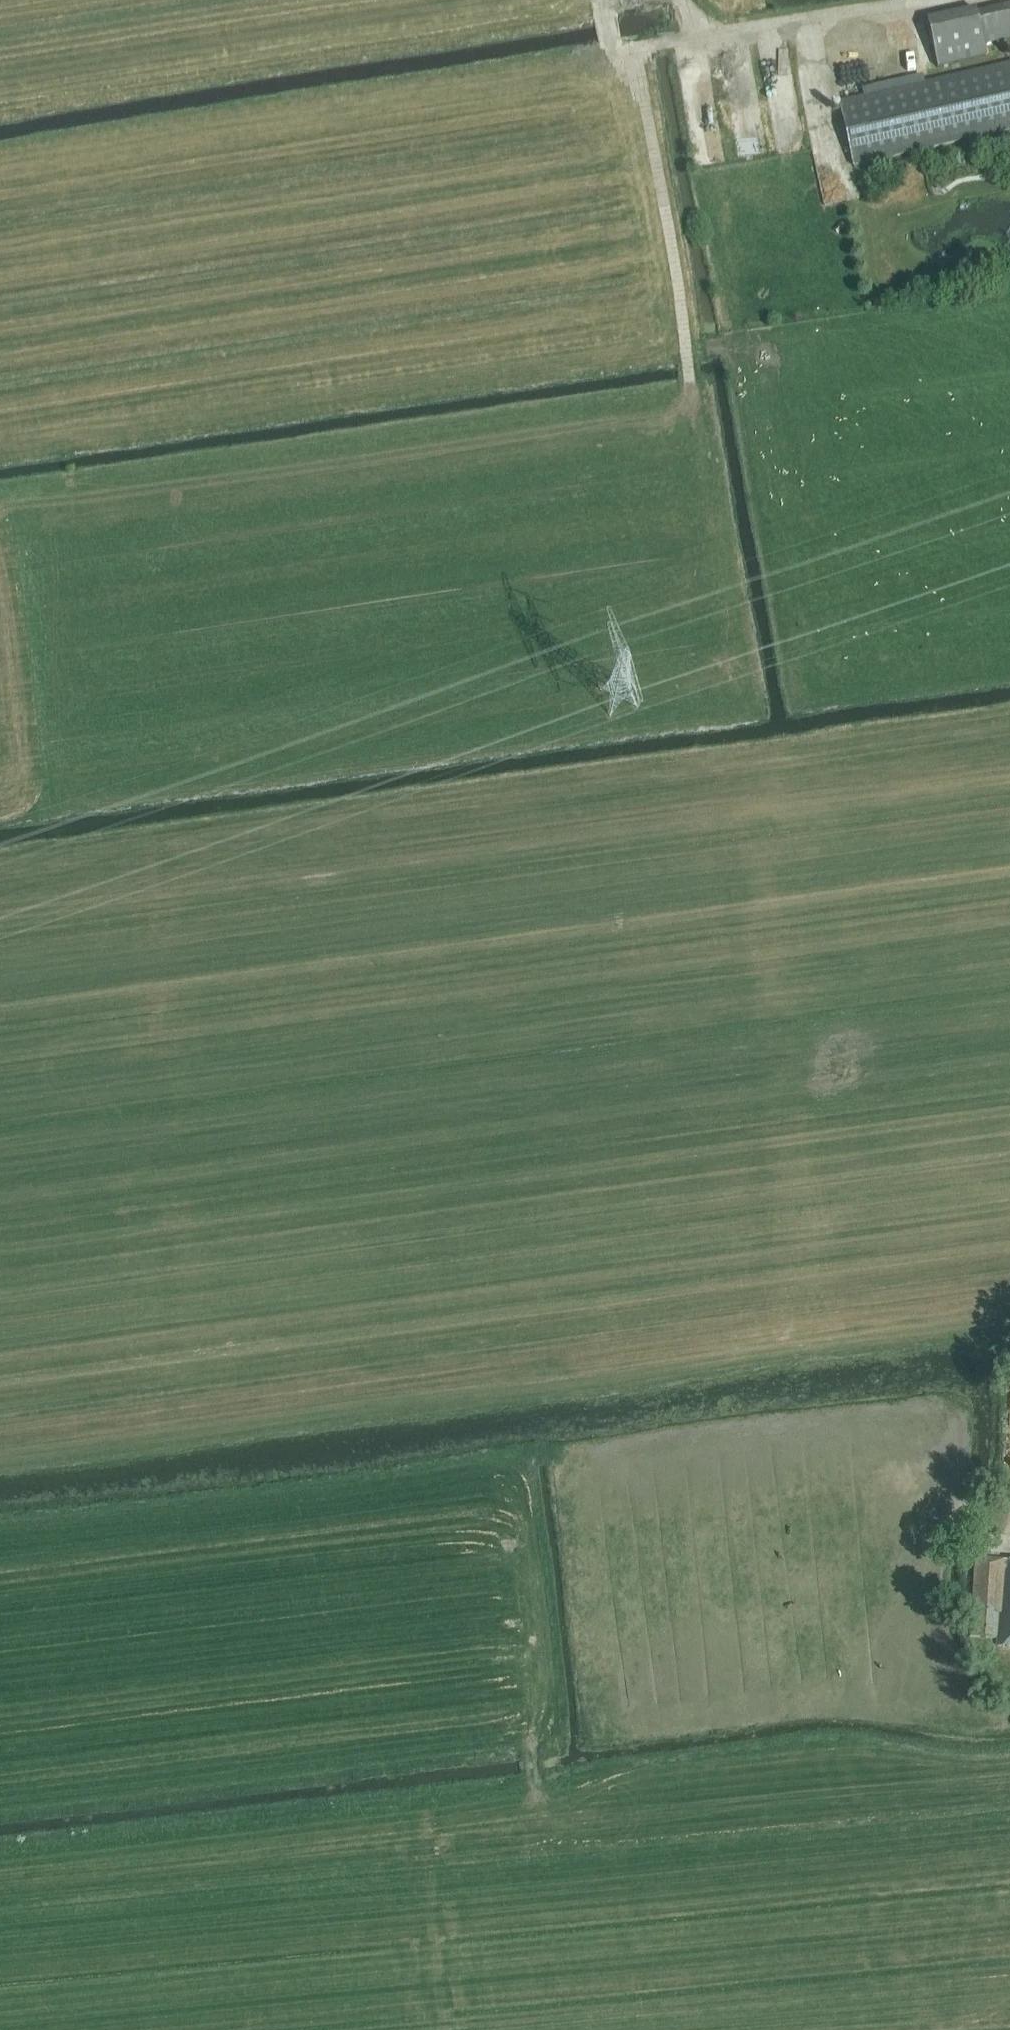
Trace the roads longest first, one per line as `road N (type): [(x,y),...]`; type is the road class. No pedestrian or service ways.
road 1 (track): [(694,406),(634,47)]
road 2 (track): [(605,0),(613,51),(802,18)]

